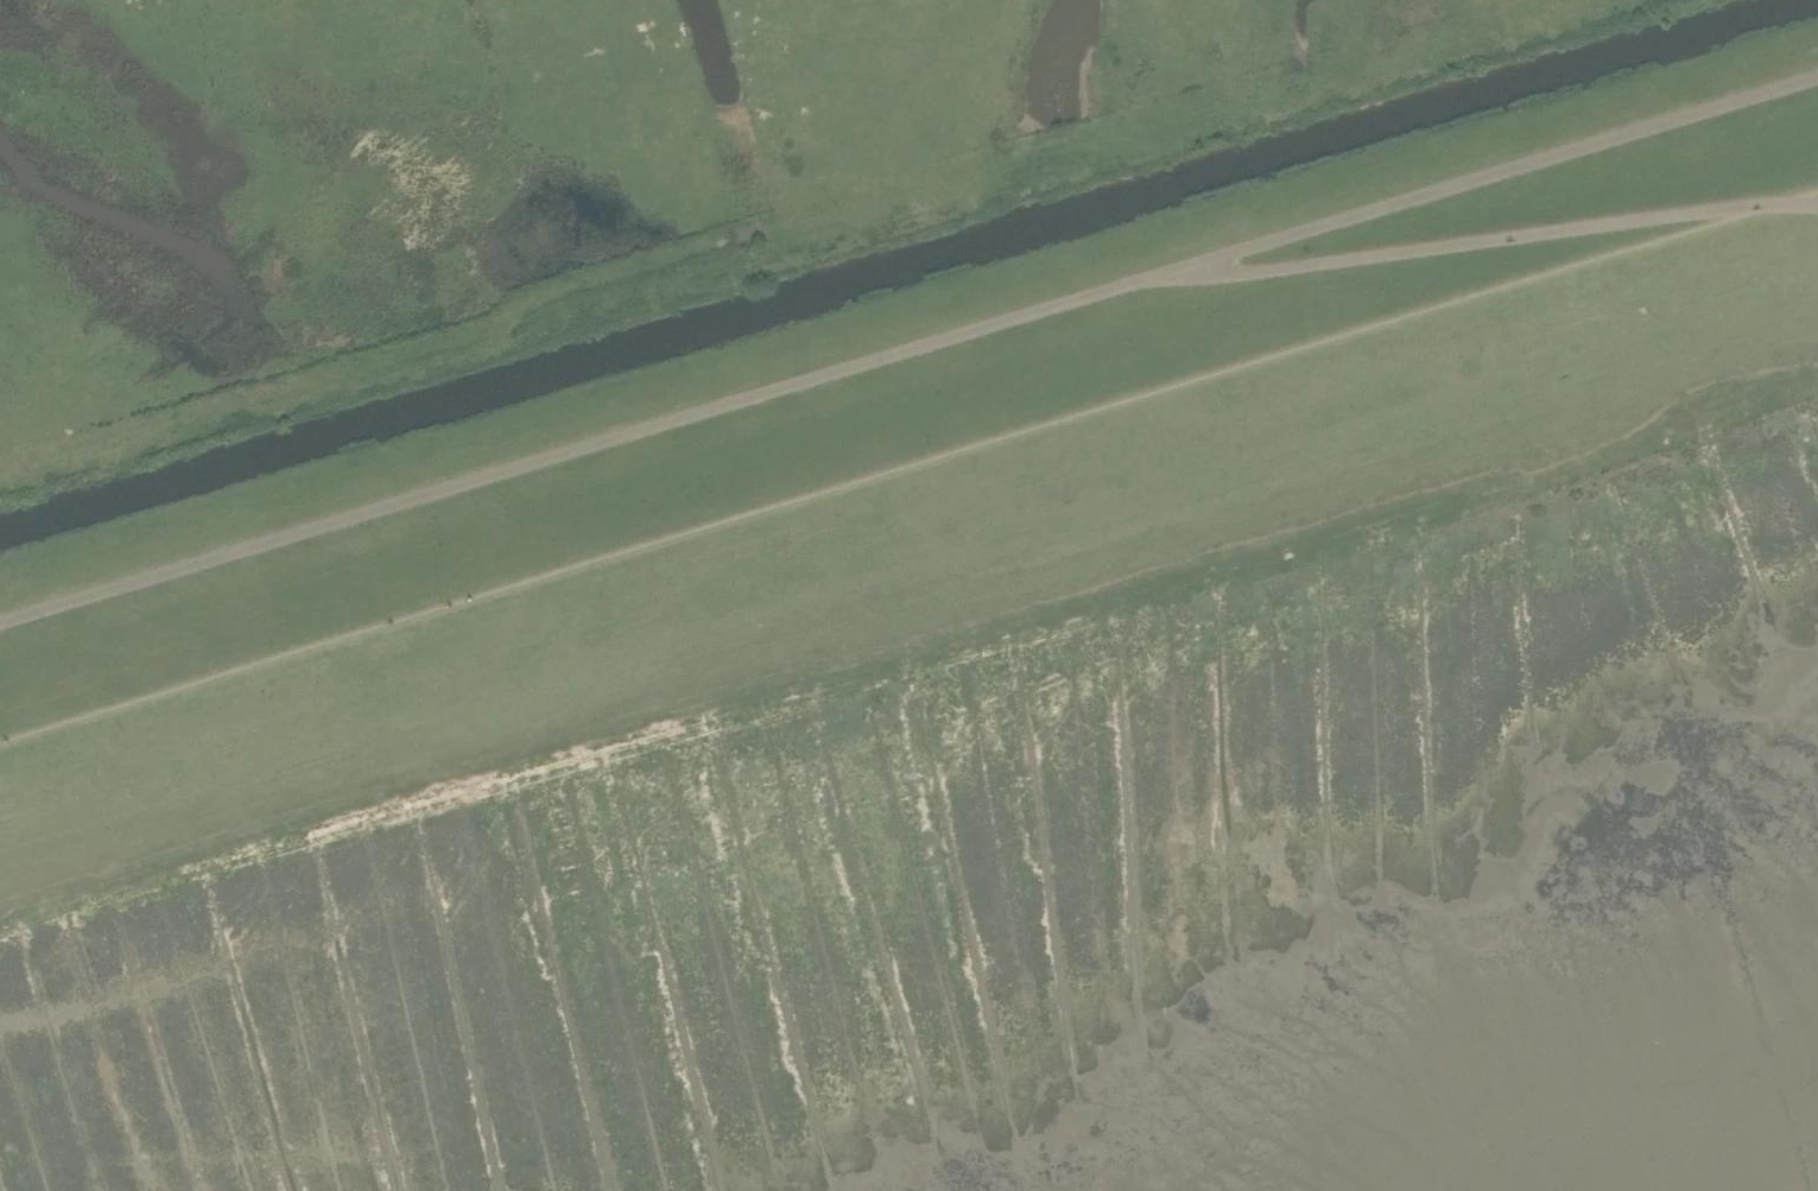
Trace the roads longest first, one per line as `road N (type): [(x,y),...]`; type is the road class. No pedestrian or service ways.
road 1 (track): [(1817,84),(0,625)]
road 2 (track): [(1817,215),(1766,211),(1133,289)]
road 3 (track): [(483,333),(0,475)]

